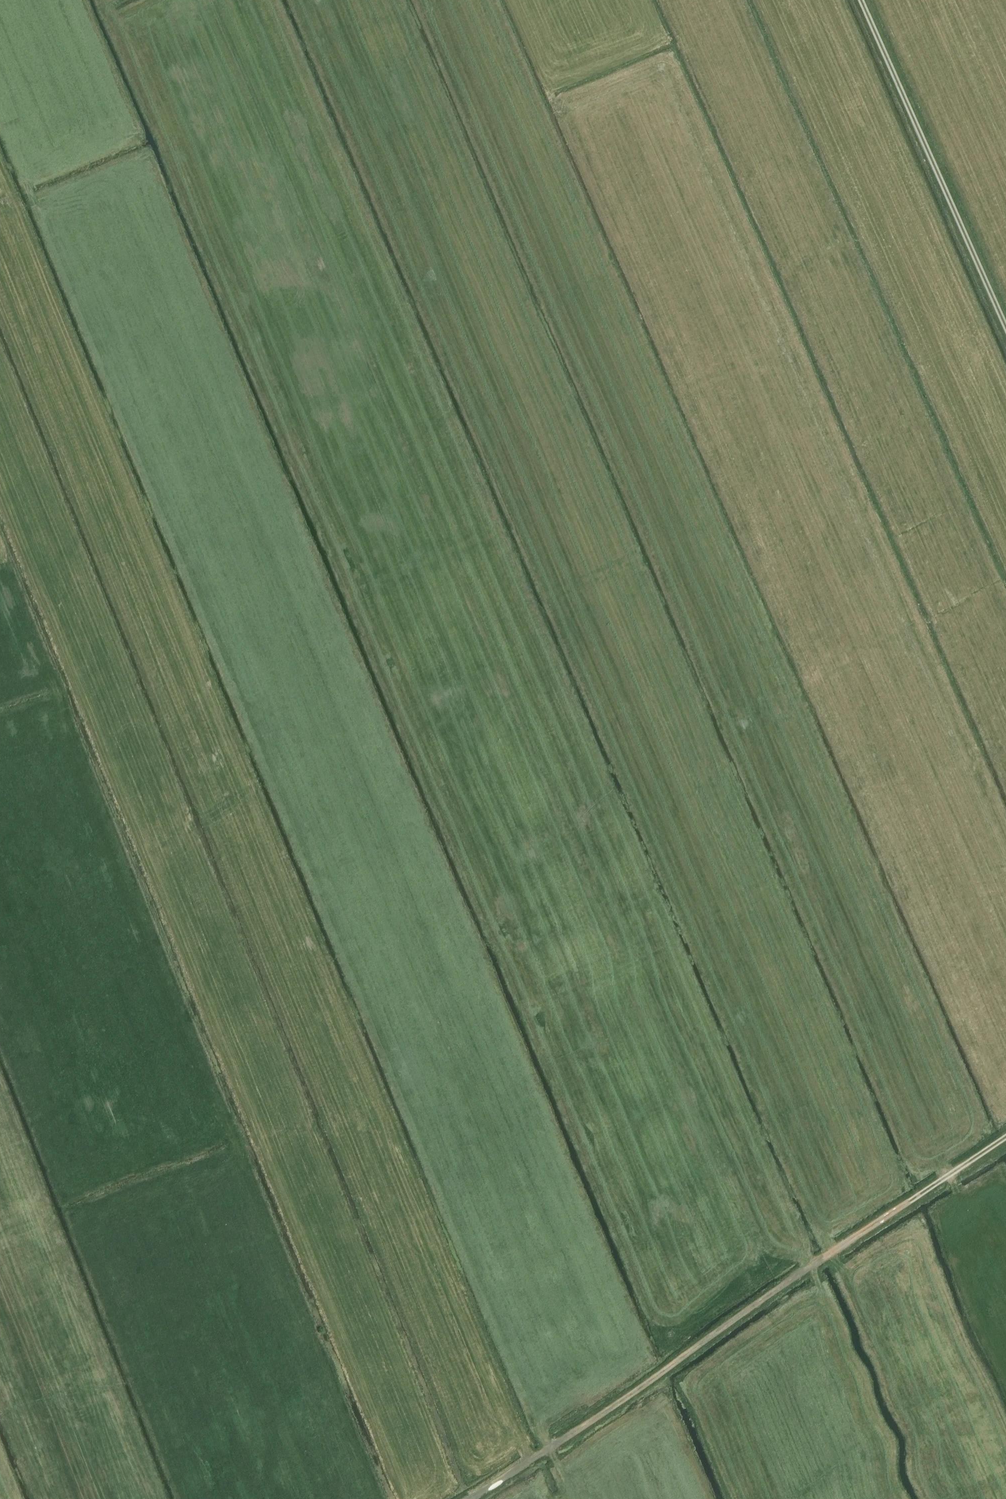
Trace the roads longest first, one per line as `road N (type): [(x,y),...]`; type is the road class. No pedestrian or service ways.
road 1 (track): [(1005,1133),(452,1498)]
road 2 (track): [(1005,322),(865,0)]

